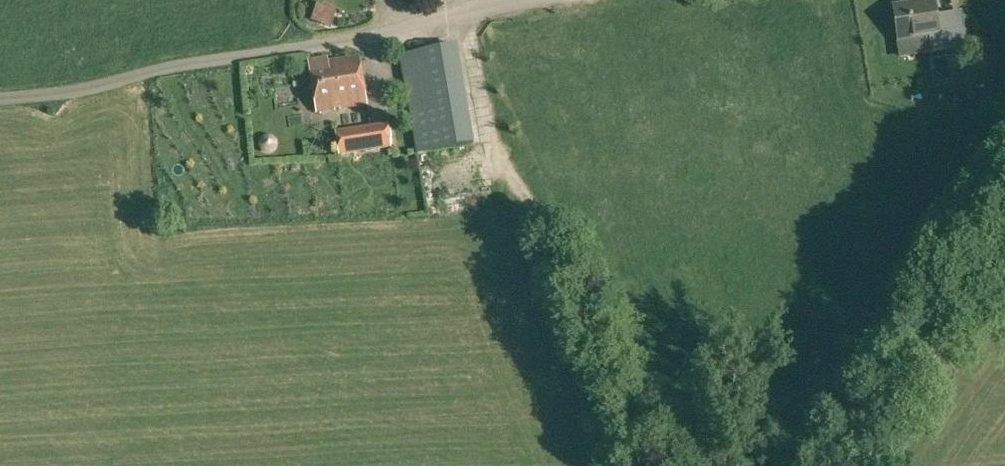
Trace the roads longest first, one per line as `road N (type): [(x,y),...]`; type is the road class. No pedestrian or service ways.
road 1 (unclassified): [(539,0),(0,100)]
road 2 (track): [(462,16),(508,215),(607,465)]
road 3 (track): [(850,465),(913,367),(985,308),(1004,277)]

